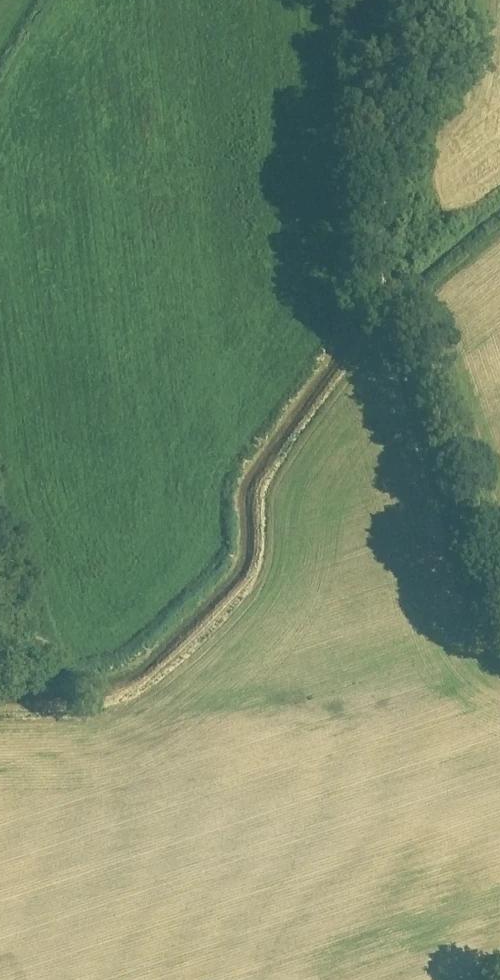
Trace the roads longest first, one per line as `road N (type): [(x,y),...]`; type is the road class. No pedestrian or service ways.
road 1 (track): [(499,641),(479,630),(395,313),(386,0)]

